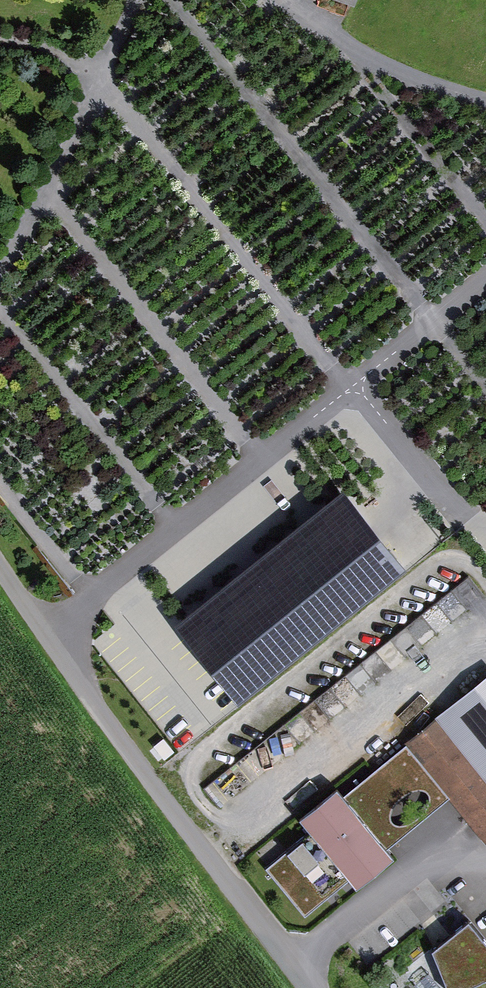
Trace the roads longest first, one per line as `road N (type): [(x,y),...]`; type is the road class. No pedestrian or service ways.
road 1 (track): [(485,279),(52,630)]
road 2 (unclassified): [(313,987),(0,559)]
road 3 (track): [(0,37),(36,42),(95,78),(348,387)]
road 4 (track): [(260,459),(42,183)]
road 5 (track): [(485,650),(376,721),(213,852)]
road 6 (track): [(133,0),(0,268)]
road 7 (track): [(175,529),(0,302)]
road 8 (track): [(485,109),(350,55),(271,0)]
road 9 (track): [(295,963),(357,912),(485,856)]
road 10 (track): [(485,536),(366,373)]
road 11 (track): [(0,488),(87,602)]

